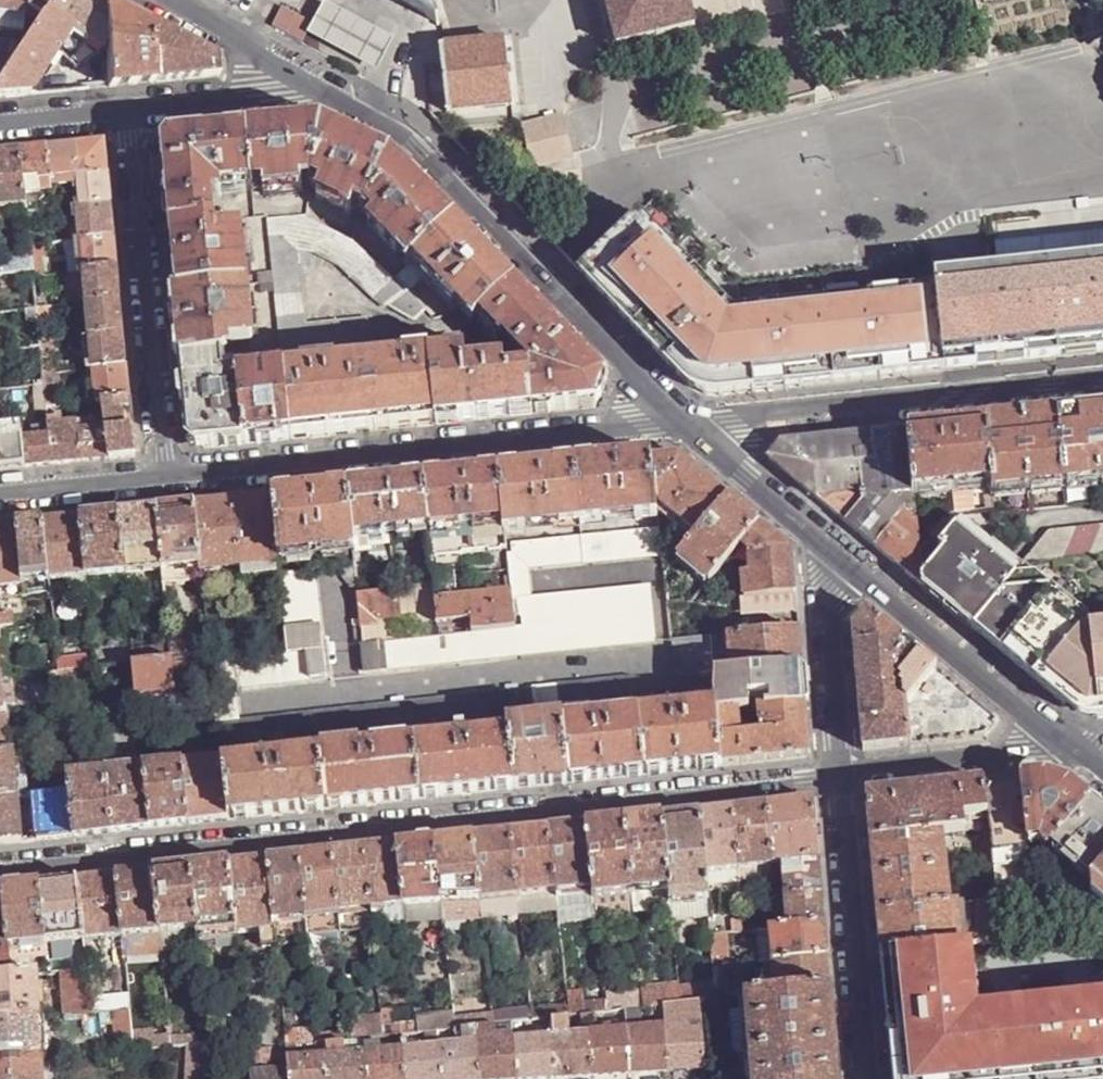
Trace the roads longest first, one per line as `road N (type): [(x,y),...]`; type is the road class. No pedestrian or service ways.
road 1 (residential): [(0,867),(841,775)]
road 2 (residential): [(693,423),(162,476)]
road 3 (tertiary): [(693,423),(406,137),(313,87)]
road 4 (residential): [(1102,382),(693,423)]
road 5 (residential): [(162,476),(124,113)]
road 6 (tertiary): [(1078,749),(826,540)]
road 7 (residential): [(867,1078),(841,775)]
road 8 (residential): [(841,775),(1078,749)]
road 9 (residential): [(841,775),(826,540)]
road 10 (residential): [(313,87),(124,113)]
road 11 (tertiary): [(826,540),(693,423)]
road 12 (tertiary): [(313,87),(160,0)]
road 13 (residential): [(162,476),(0,494)]
road 14 (residential): [(124,113),(0,125)]

